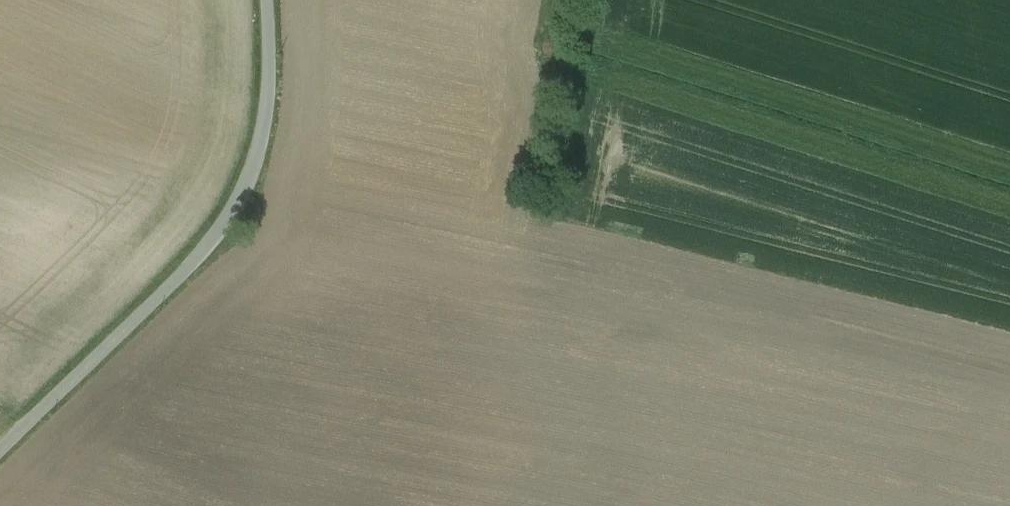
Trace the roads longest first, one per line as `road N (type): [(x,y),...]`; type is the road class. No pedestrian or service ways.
road 1 (unclassified): [(0,450),(187,270),(230,216),(266,116),(267,0)]

